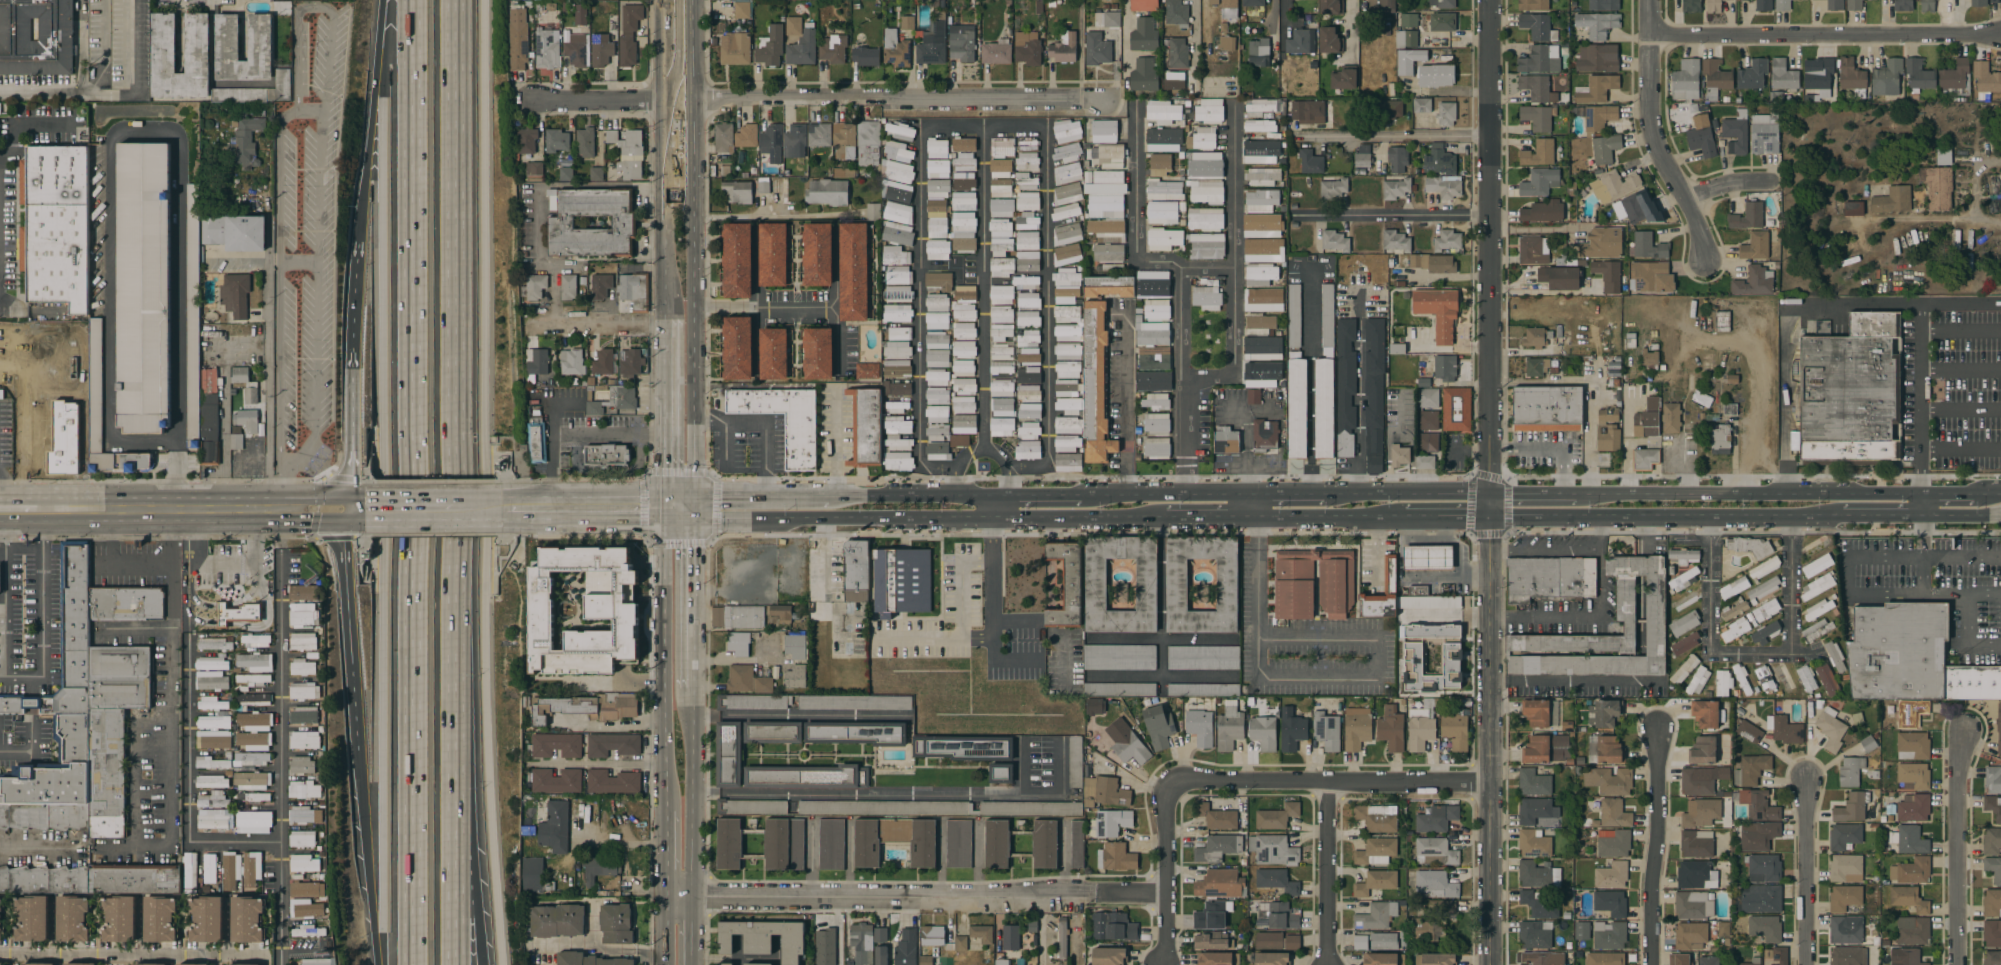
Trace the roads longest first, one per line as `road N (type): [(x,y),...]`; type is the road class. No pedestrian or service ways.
road 1 (motorway): [(416,0),(413,964)]
road 2 (motorway): [(460,964),(462,0)]
road 3 (residential): [(1102,101),(532,103)]
road 4 (residential): [(1489,517),(1490,0)]
road 5 (residential): [(1165,896),(666,898)]
road 6 (tertiary): [(1491,964),(1489,517)]
road 7 (secondary): [(1920,492),(1489,491)]
road 8 (secondary): [(1489,517),(1841,517)]
road 9 (residential): [(2000,35),(1651,37)]
road 10 (residential): [(1491,785),(1177,781)]
road 11 (motorway): [(483,964),(460,654)]
road 12 (secondary): [(344,507),(35,509)]
road 13 (primary): [(694,493),(693,186)]
road 14 (primary): [(663,507),(665,811)]
road 15 (residential): [(1651,0),(1650,124),(1703,260)]
road 16 (secondary): [(663,507),(694,518),(921,518)]
road 17 (residential): [(1963,728),(1956,964)]
road 18 (residential): [(1658,729),(1650,964)]
road 19 (motorway): [(344,507),(357,739)]
road 20 (primary): [(667,102),(664,326)]
road 21 (motorway): [(357,739),(383,954)]
road 22 (primary): [(691,898),(693,689)]
road 23 (motorway): [(377,42),(357,243)]
road 24 (residential): [(1805,777),(1807,964)]
road 25 (residential): [(1177,781),(1165,801),(1163,964)]
road 26 (primary): [(664,326),(663,507)]
road 27 (residential): [(1330,783),(1329,964)]
road 28 (secondary): [(1489,491),(1311,491)]
road 29 (primary): [(693,689),(694,518)]
road 30 (secondary): [(988,492),(828,491)]
road 31 (secondary): [(1005,519),(1163,518)]
road 32 (secondary): [(663,507),(505,507)]
road 33 (motorway): [(352,352),(344,507)]
road 34 (secondary): [(1253,517),(1403,517)]
road 35 (secondary): [(828,491),(694,493)]
road 36 (secondary): [(1253,492),(1125,492)]
road 37 (secondary): [(1125,492),(1005,492)]

